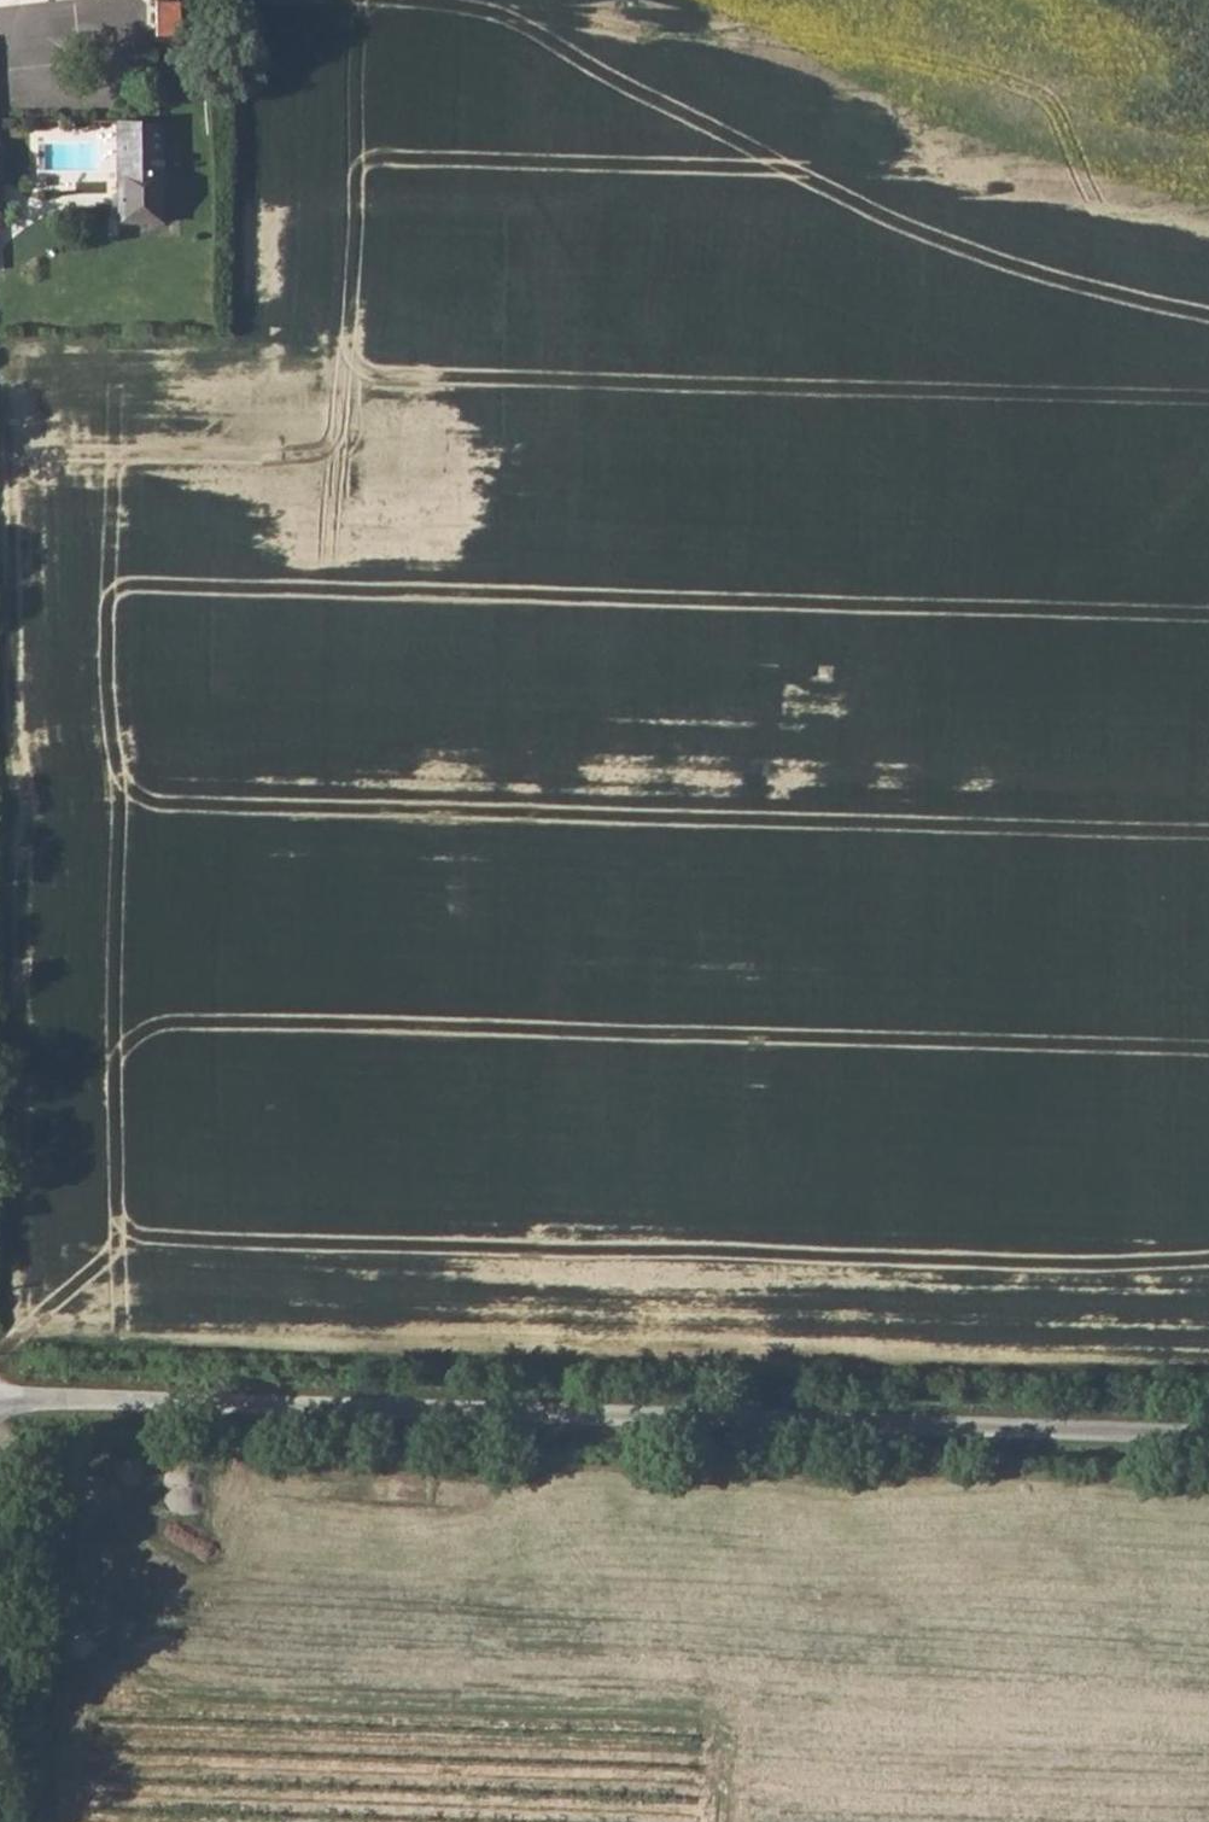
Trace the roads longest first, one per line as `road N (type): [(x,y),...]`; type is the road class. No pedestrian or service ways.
road 1 (unclassified): [(1208,1431),(0,1401)]

